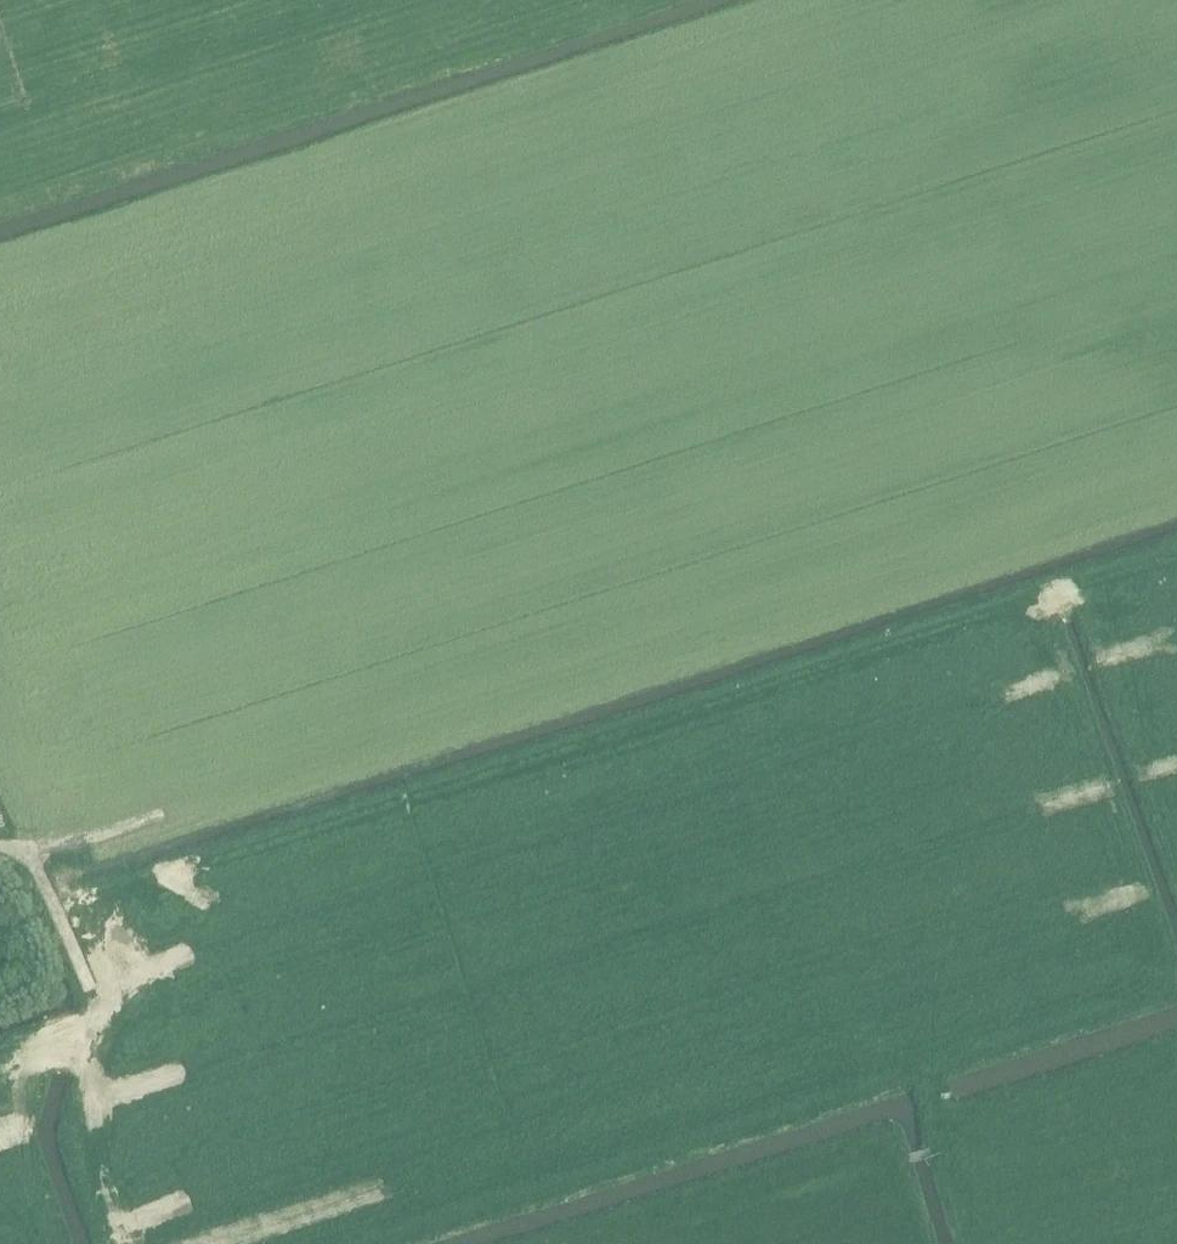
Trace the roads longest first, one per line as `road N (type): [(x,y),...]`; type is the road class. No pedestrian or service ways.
road 1 (track): [(163,813),(25,850),(90,989)]

